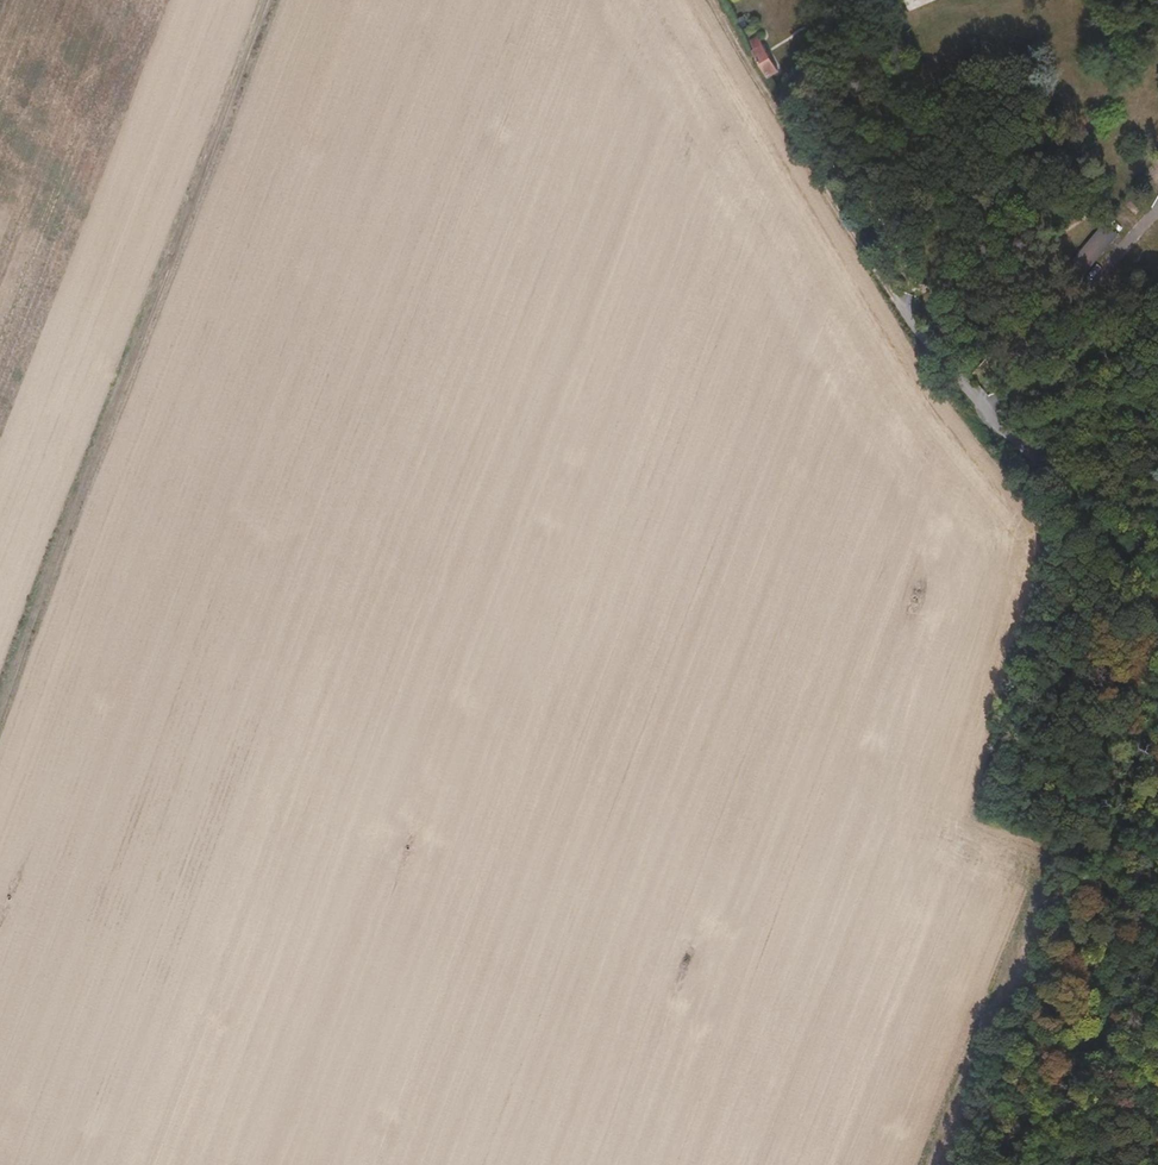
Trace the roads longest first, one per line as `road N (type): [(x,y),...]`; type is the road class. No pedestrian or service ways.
road 1 (track): [(262,0),(0,693)]
road 2 (track): [(1157,610),(1144,579),(886,297)]
road 3 (track): [(717,0),(886,297)]

